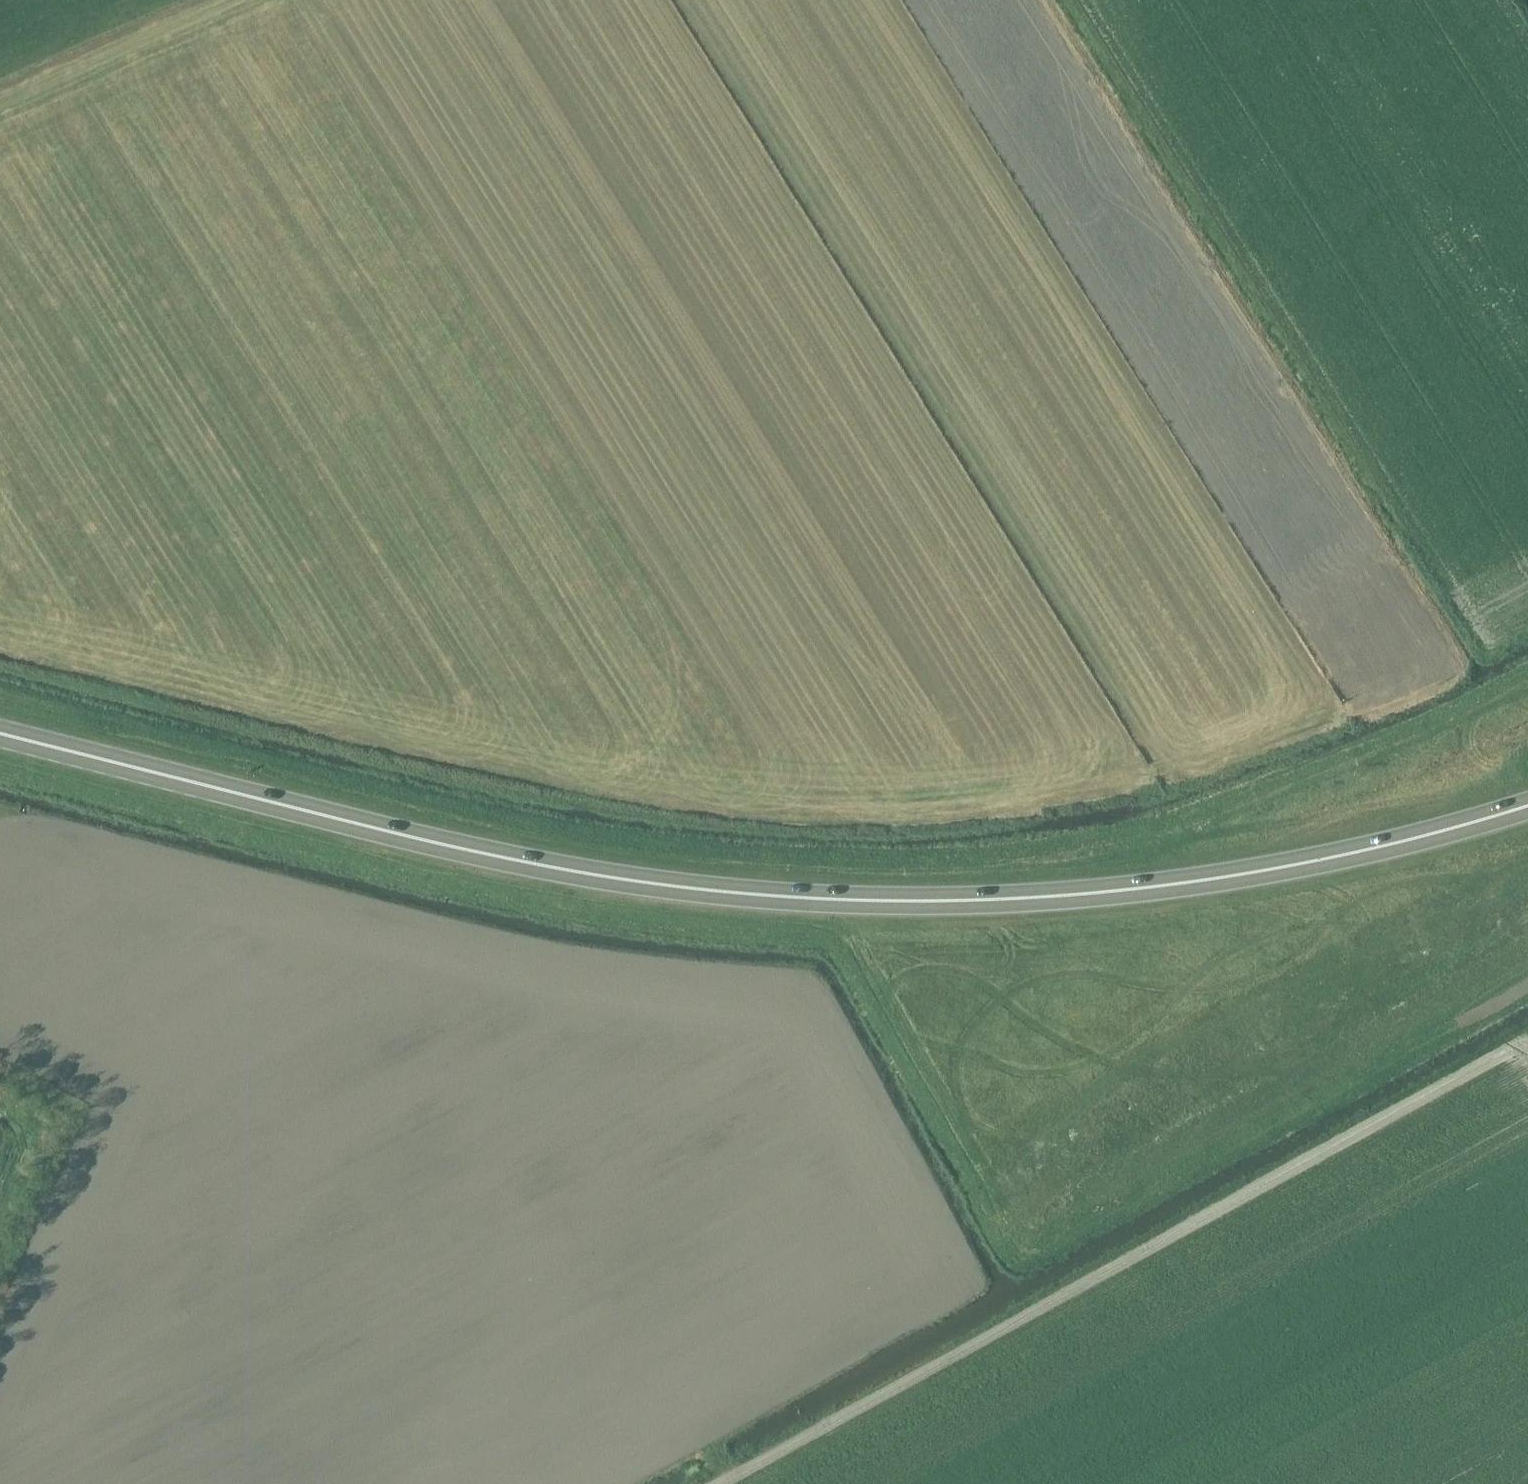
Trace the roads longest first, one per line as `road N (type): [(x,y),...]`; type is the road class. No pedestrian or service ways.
road 1 (trunk): [(0,735),(505,859),(772,895),(897,901),(1142,888),(1264,872),(1527,805)]

